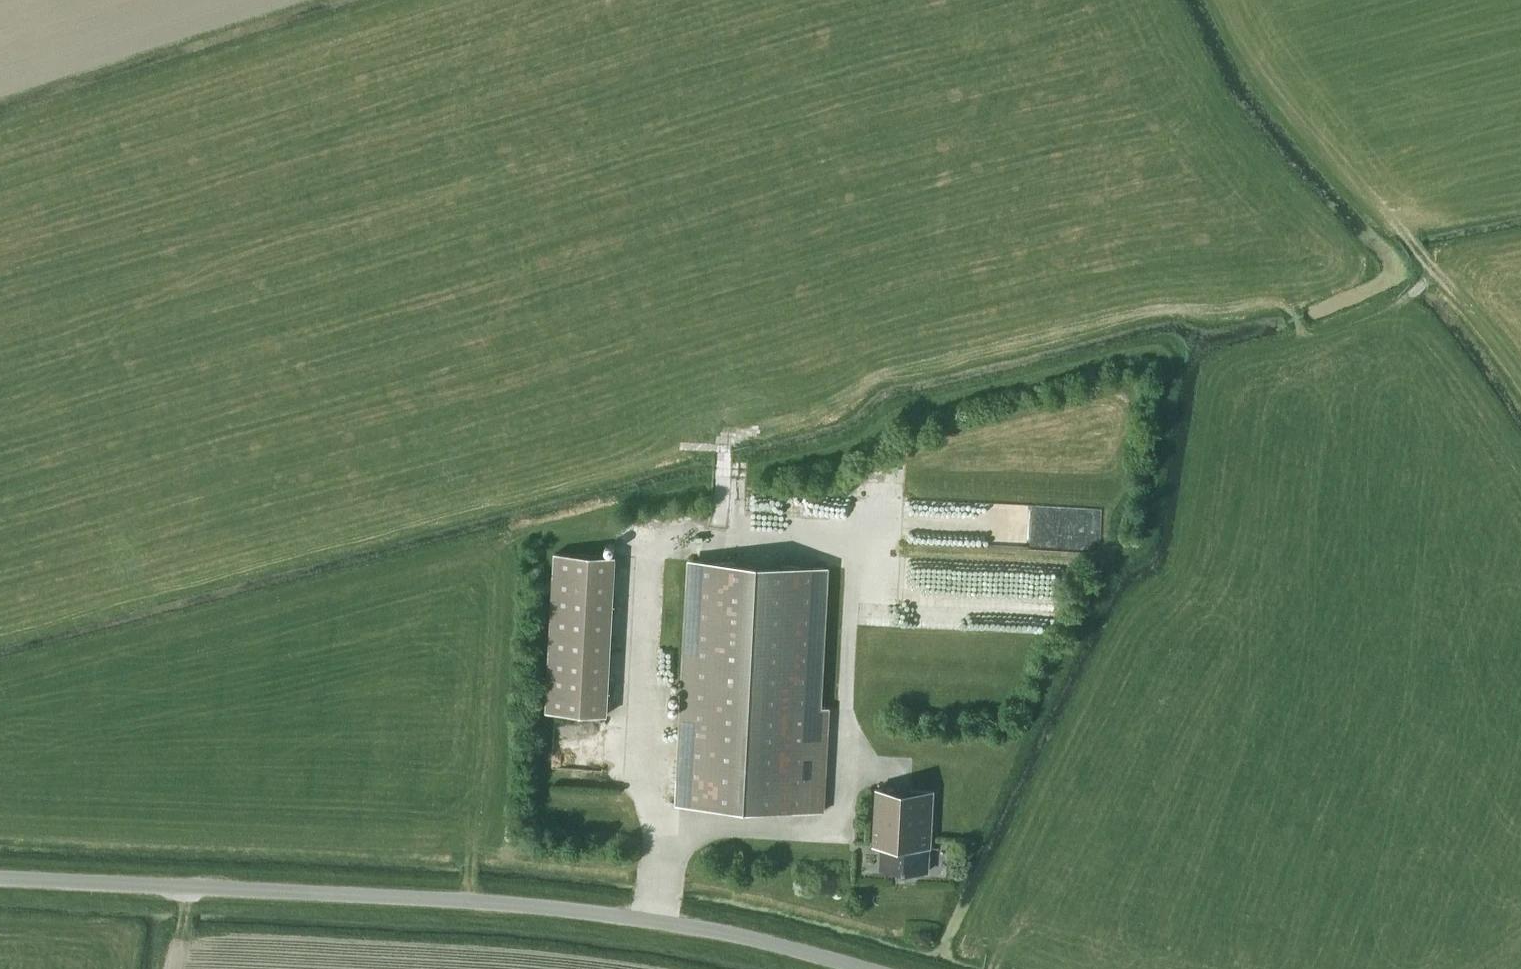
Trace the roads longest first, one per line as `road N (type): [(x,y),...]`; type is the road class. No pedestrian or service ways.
road 1 (unclassified): [(870,968),(738,935),(560,908),(0,877)]
road 2 (track): [(837,827),(855,551),(649,543),(640,766),(658,810),(677,818)]
road 3 (track): [(1520,380),(1394,220)]

